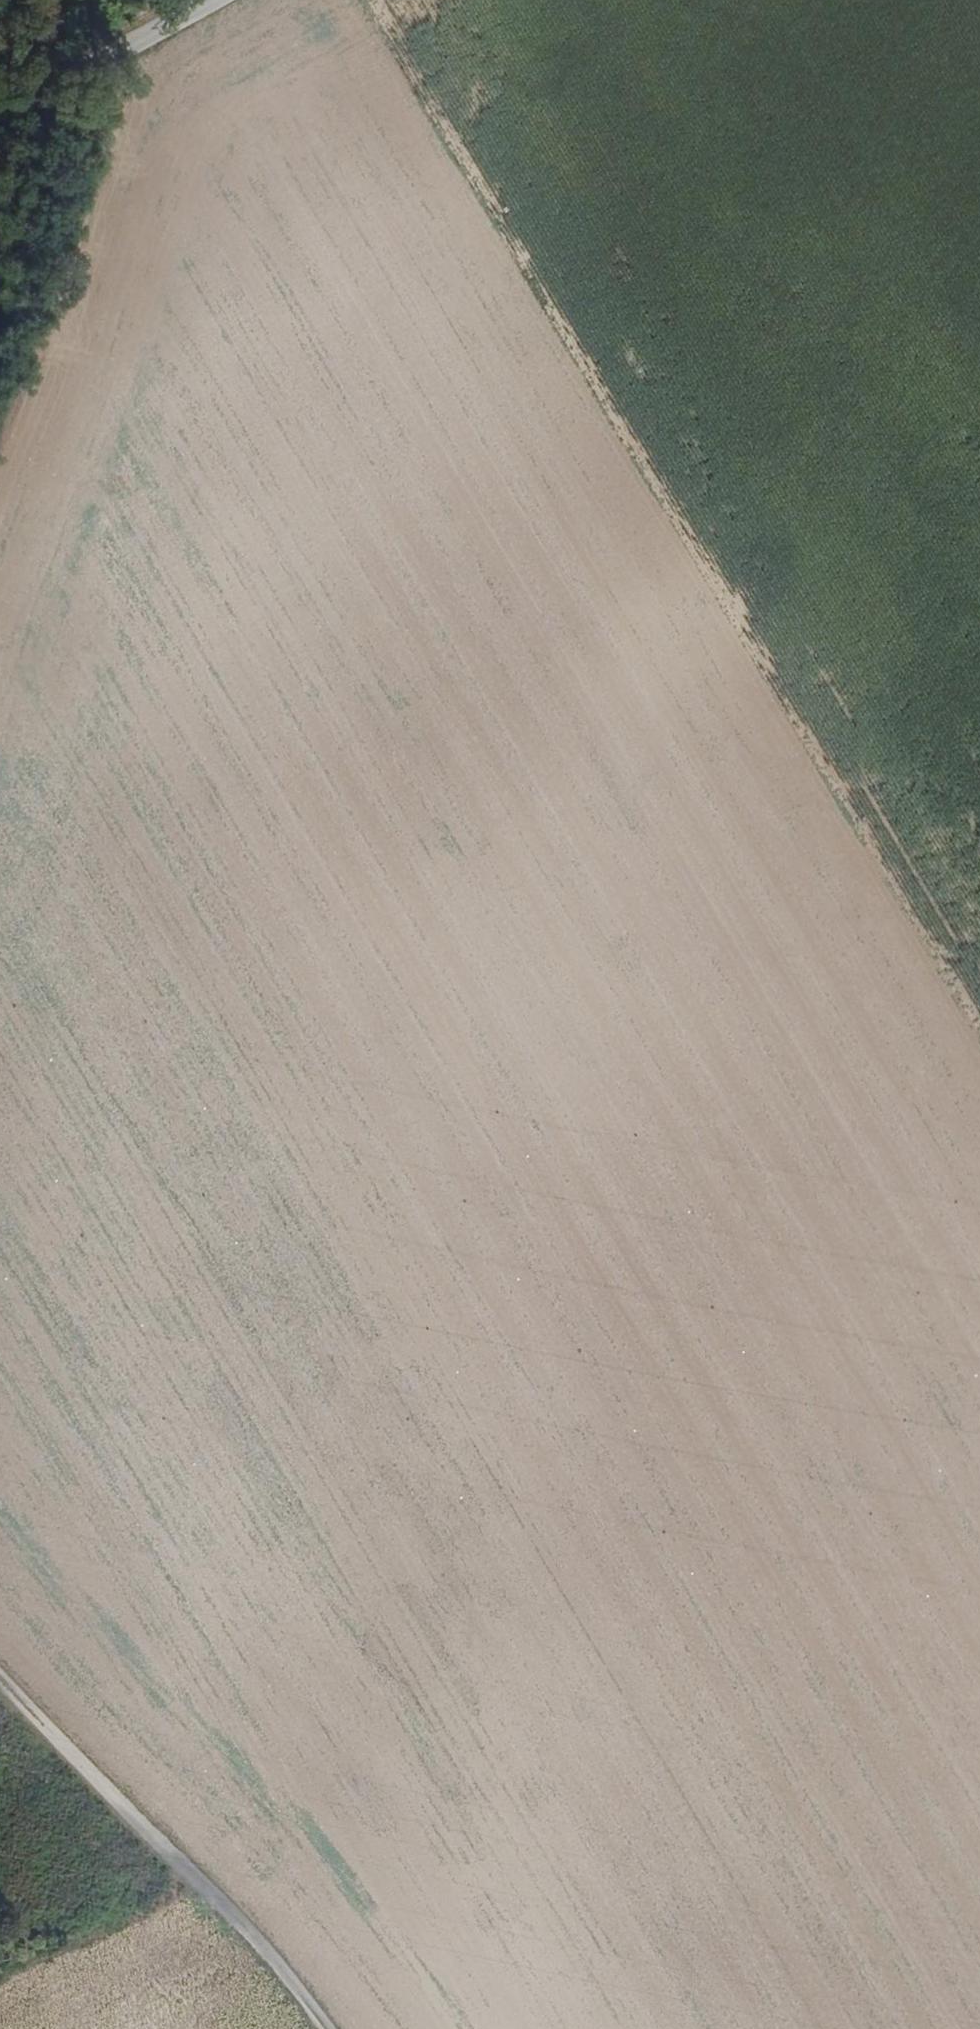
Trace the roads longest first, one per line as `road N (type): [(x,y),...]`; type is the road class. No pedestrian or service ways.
road 1 (track): [(326,2028),(258,1941),(0,1675)]
road 2 (unclassified): [(0,125),(226,0)]

